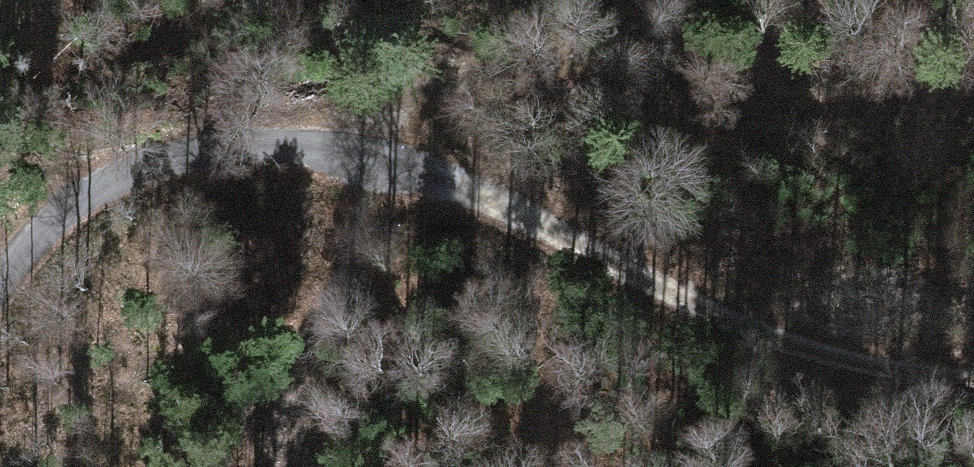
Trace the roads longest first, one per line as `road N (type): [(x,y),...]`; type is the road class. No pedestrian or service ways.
road 1 (track): [(290,466),(367,133),(414,83),(499,78),(799,104),(973,84)]
road 2 (track): [(367,133),(782,334),(860,357),(973,373)]
road 3 (track): [(367,133),(229,145),(113,175),(56,211),(0,277)]

